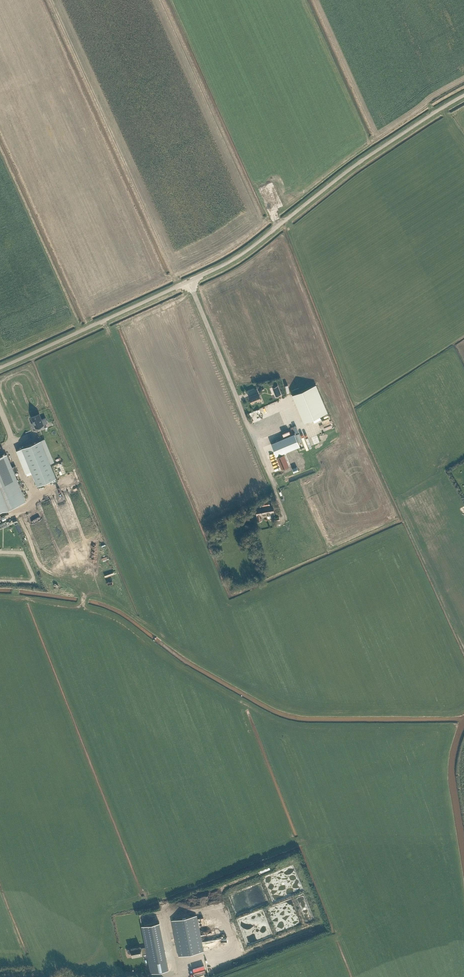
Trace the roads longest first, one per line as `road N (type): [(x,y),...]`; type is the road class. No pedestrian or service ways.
road 1 (unclassified): [(0,367),(231,261),(353,167),(463,95)]
road 2 (track): [(17,508),(43,570),(78,592),(83,604)]

